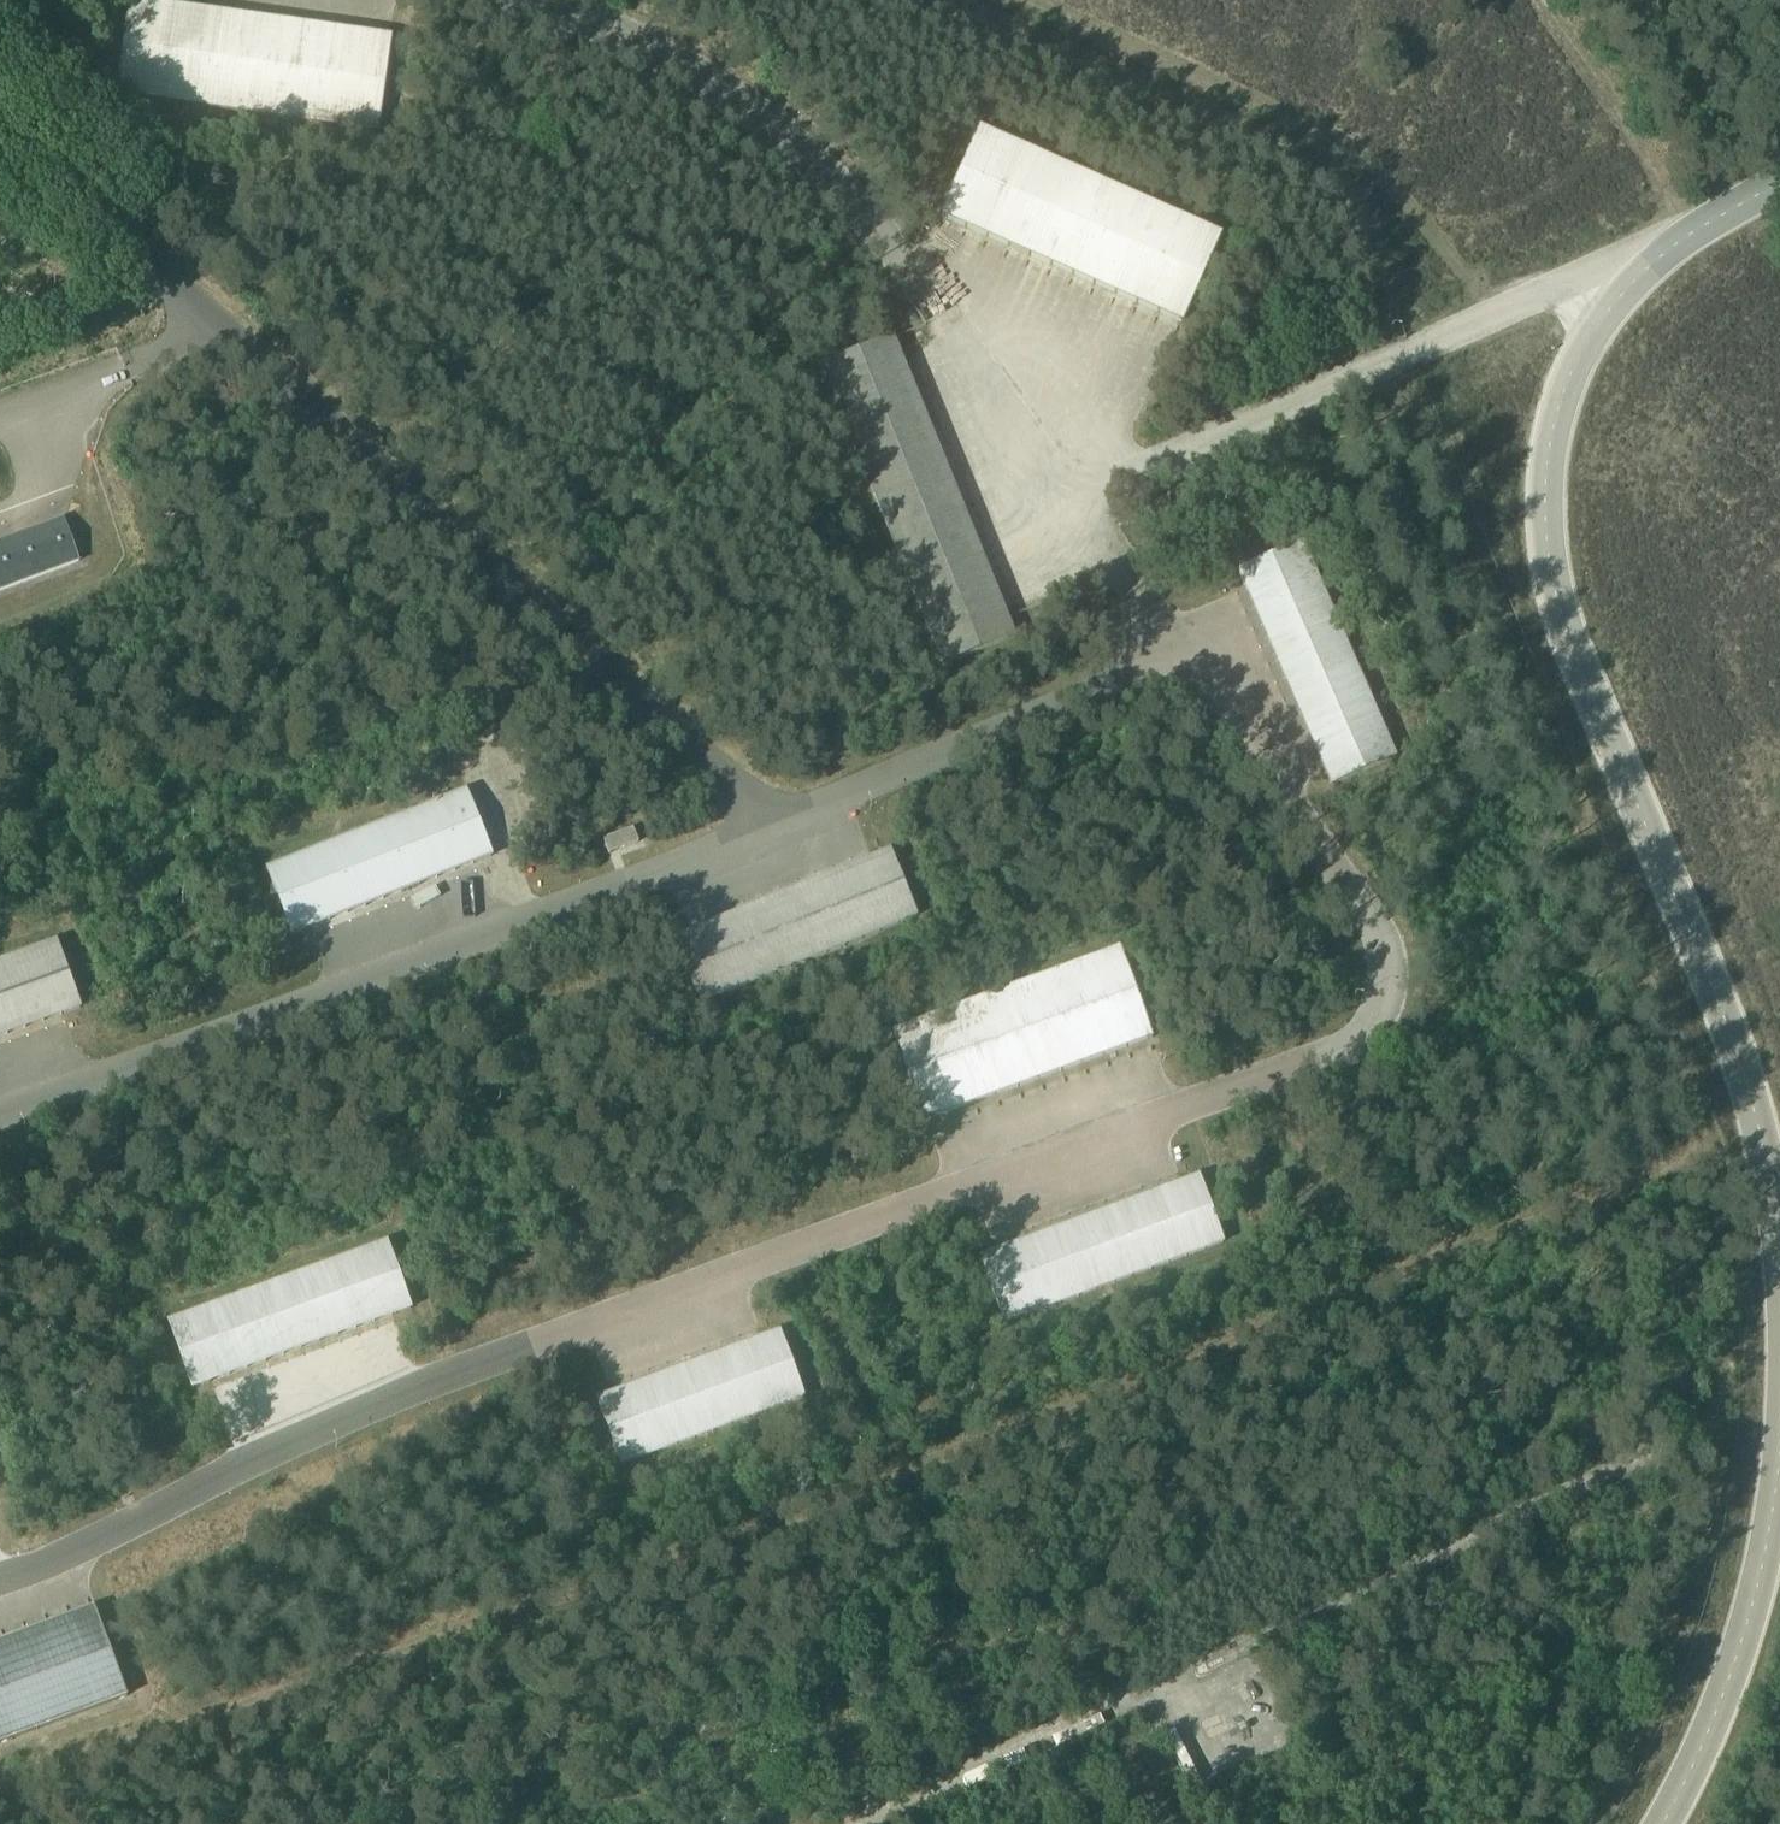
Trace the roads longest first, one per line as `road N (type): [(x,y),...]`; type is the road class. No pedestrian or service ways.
road 1 (track): [(1040,0),(1329,128),(1394,178),(1490,314)]
road 2 (track): [(1704,223),(1536,0)]

